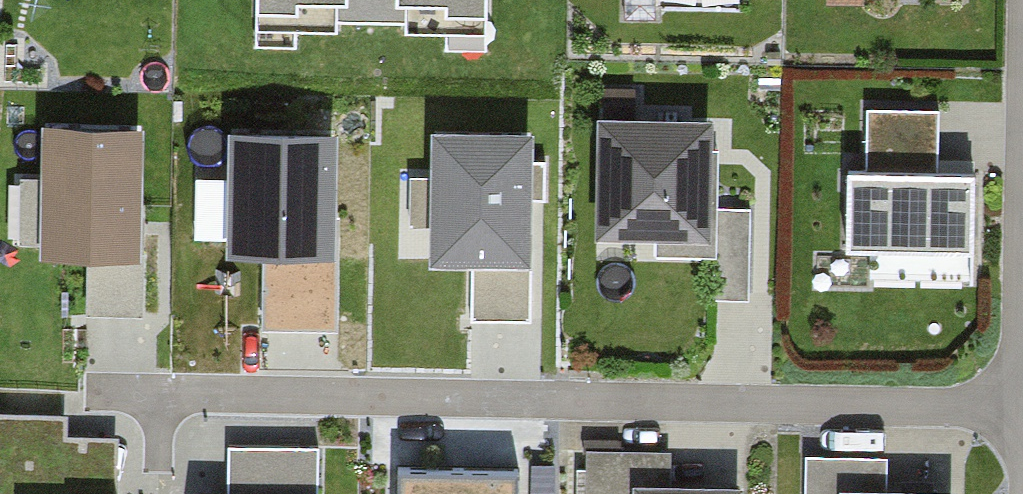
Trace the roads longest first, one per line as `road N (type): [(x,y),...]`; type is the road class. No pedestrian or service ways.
road 1 (residential): [(1022,411),(95,390)]

